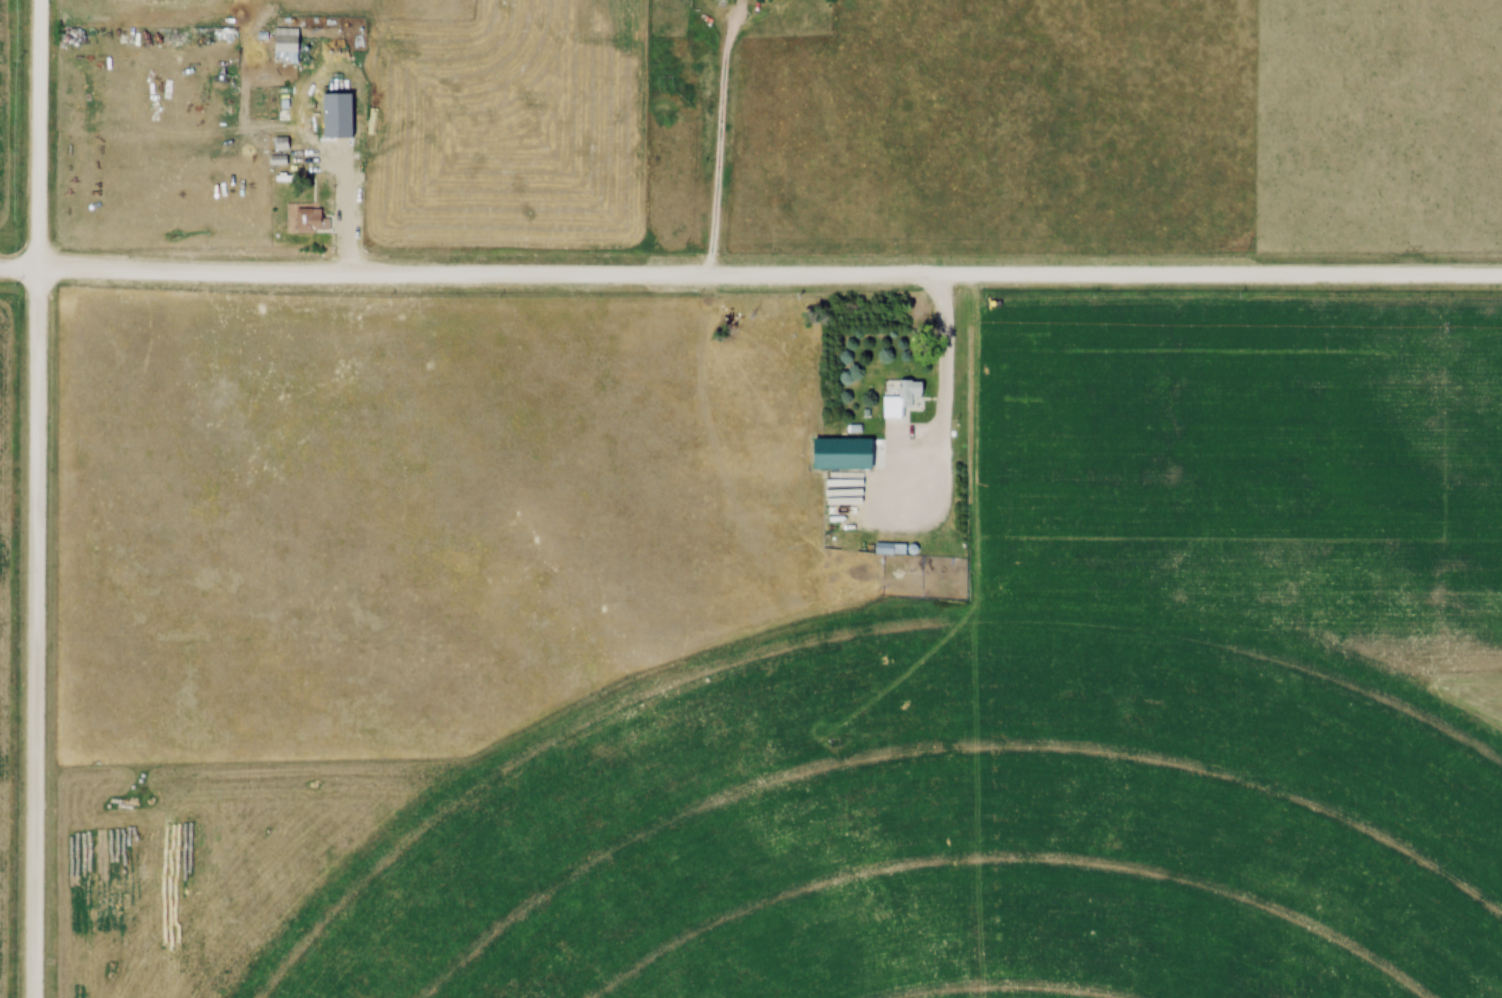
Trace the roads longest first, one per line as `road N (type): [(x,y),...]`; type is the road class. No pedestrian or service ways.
road 1 (residential): [(0,269),(341,278),(1501,280)]
road 2 (residential): [(33,997),(37,0)]

